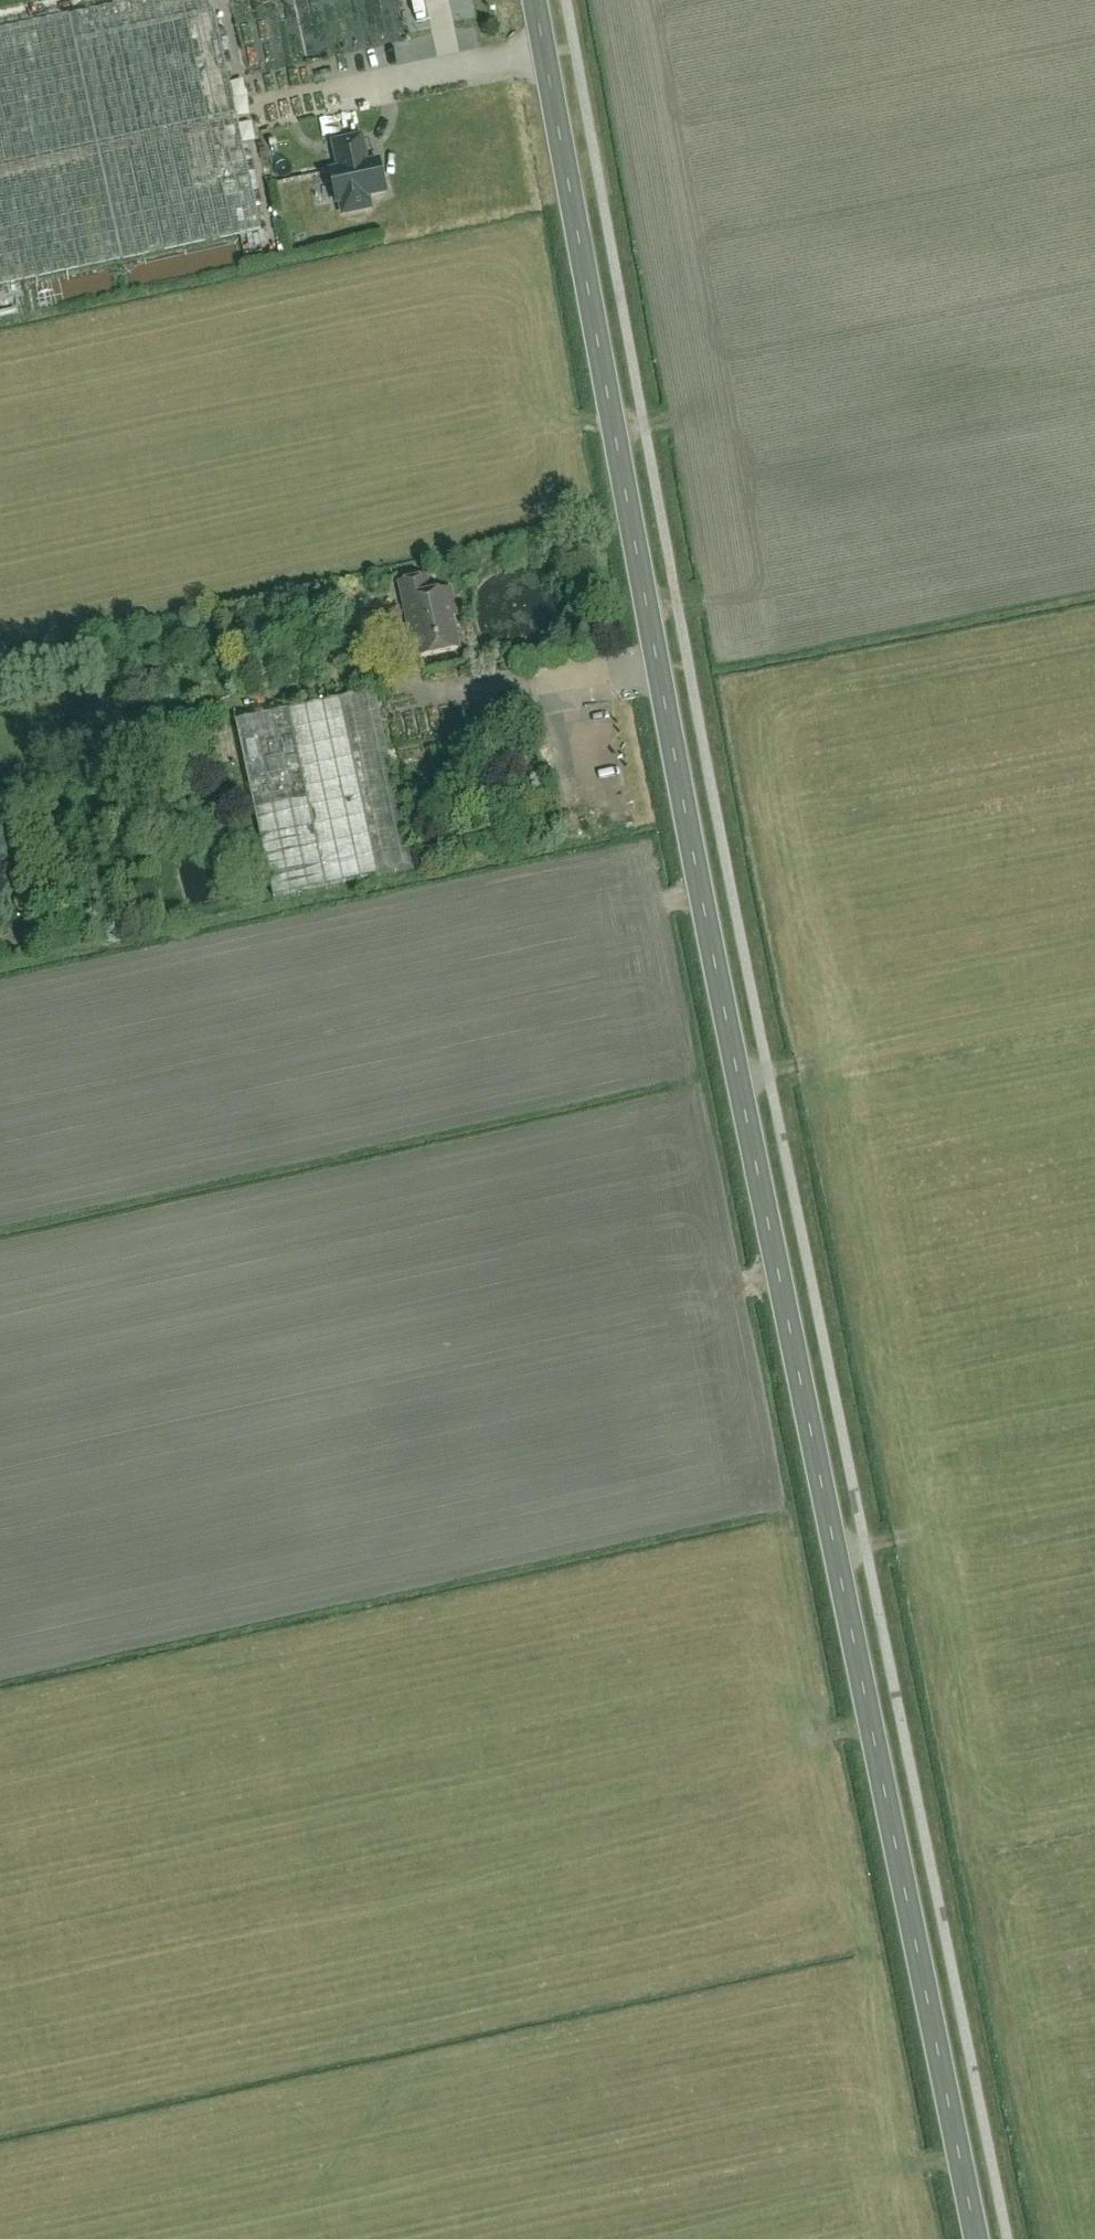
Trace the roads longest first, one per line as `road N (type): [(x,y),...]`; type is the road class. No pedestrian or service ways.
road 1 (tertiary): [(976,2238),(709,932),(534,0)]

